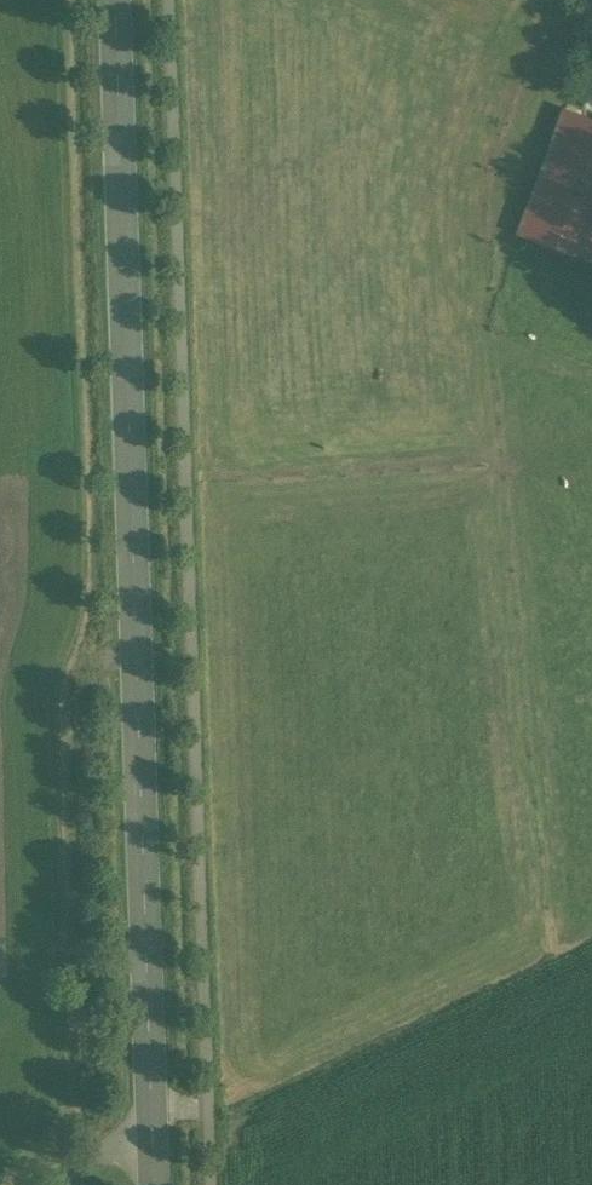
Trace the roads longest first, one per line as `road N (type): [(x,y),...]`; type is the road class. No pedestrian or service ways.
road 1 (secondary): [(152,1184),(113,0)]

